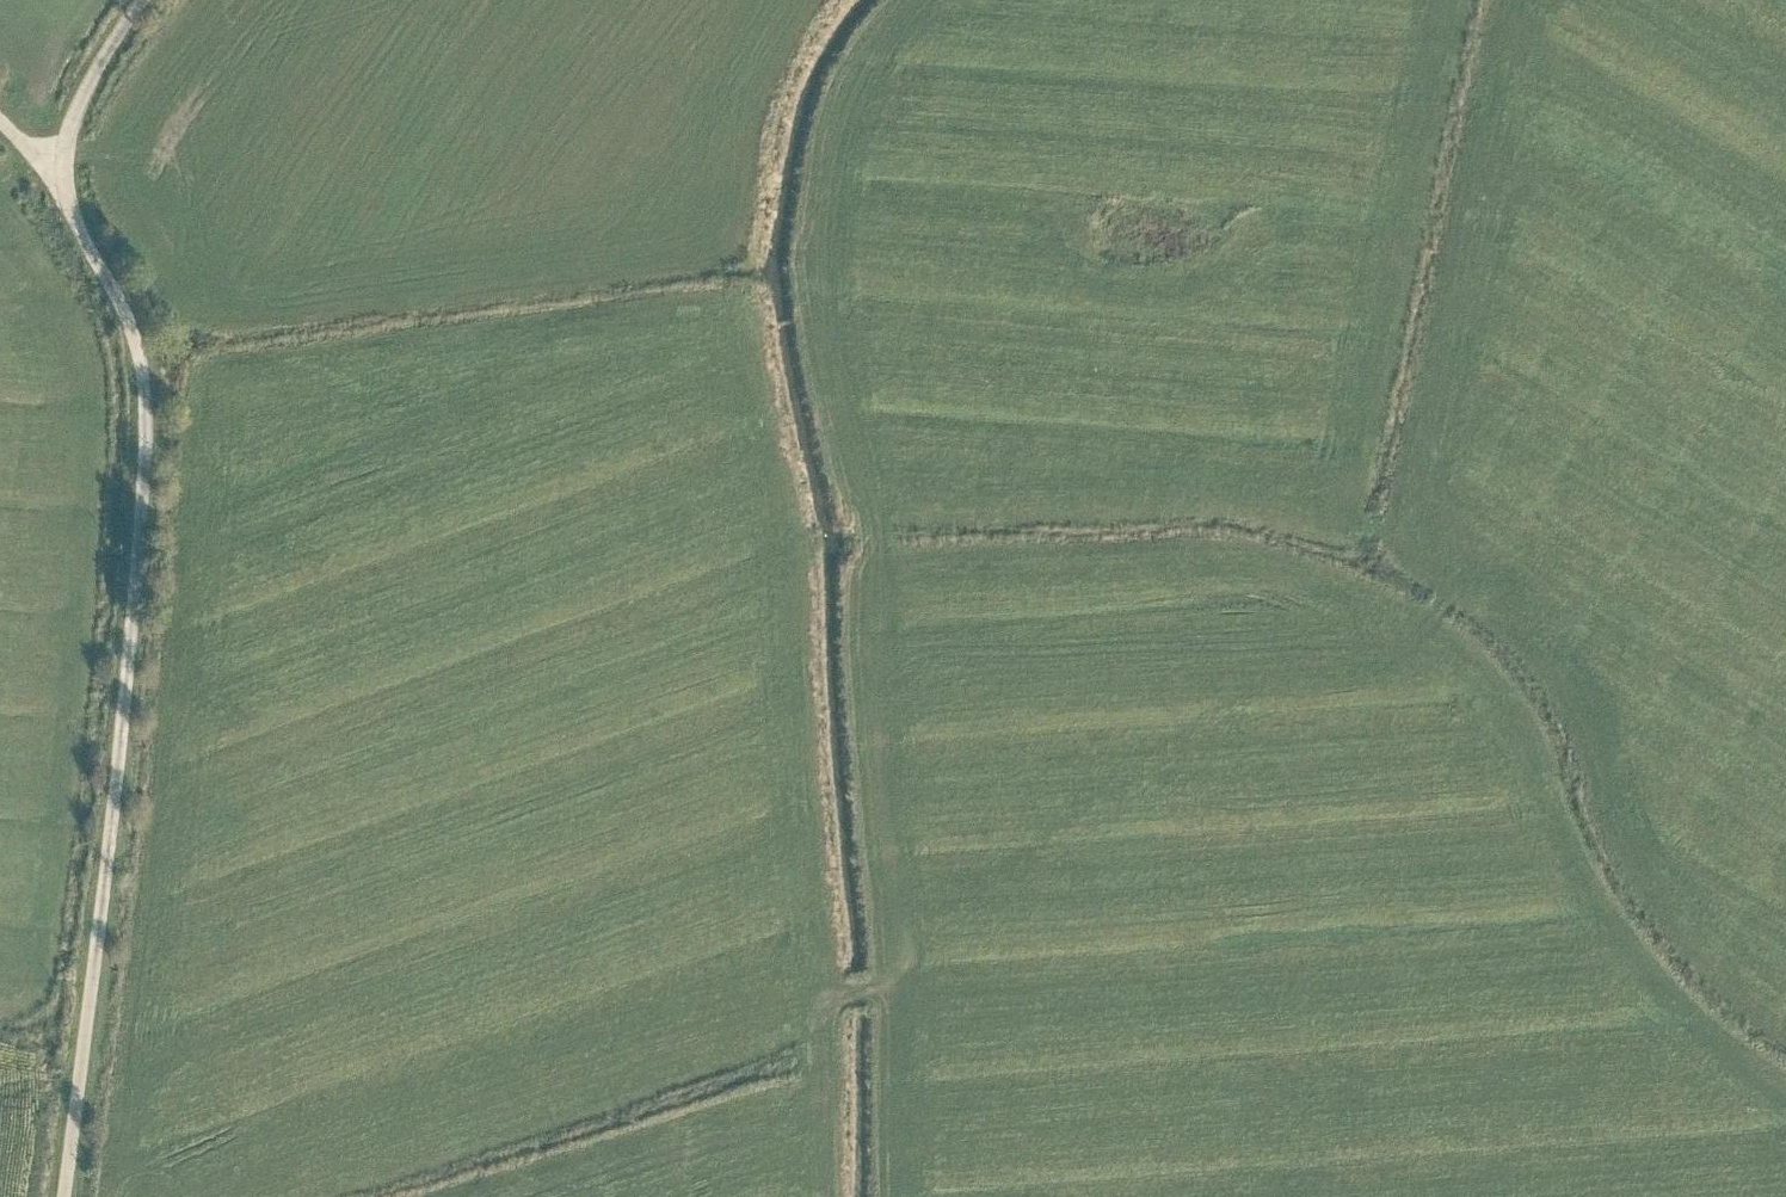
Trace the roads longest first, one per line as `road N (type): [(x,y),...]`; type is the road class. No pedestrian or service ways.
road 1 (unclassified): [(58,1196),(97,895),(141,411),(108,277),(48,151)]
road 2 (unclassified): [(48,151),(158,0)]

